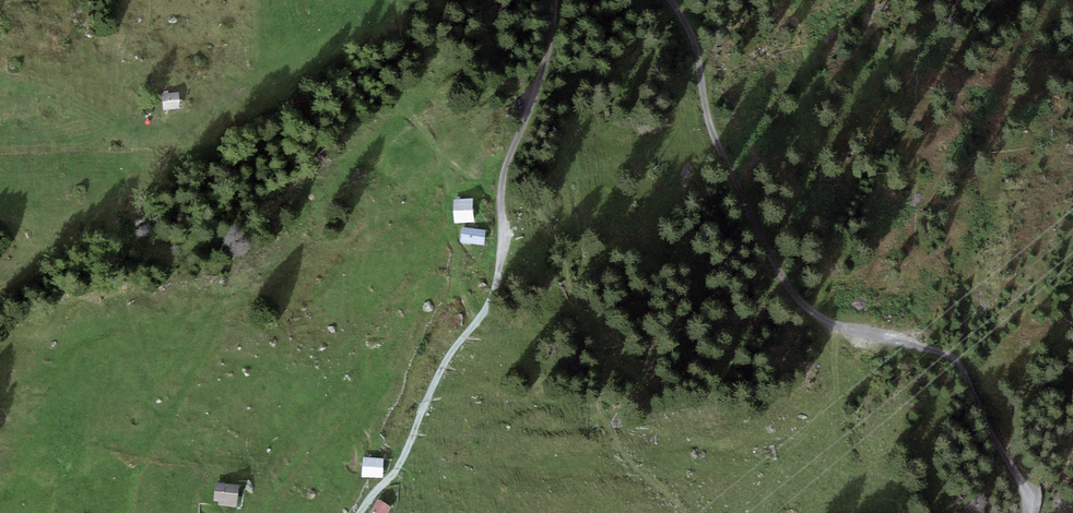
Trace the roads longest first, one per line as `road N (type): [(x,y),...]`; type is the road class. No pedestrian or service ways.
road 1 (track): [(1028,512),(1023,483),(960,360),(832,325),(791,291),(711,130),(691,32),(672,0)]
road 2 (track): [(555,0),(551,48),(509,172),(498,282),(400,470),(360,512)]

